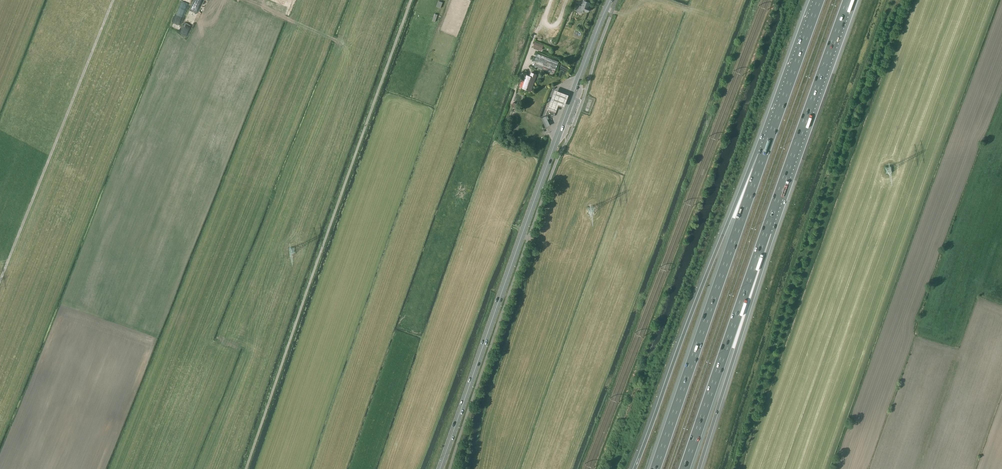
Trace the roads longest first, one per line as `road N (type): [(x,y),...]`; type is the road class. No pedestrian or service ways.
road 1 (secondary): [(440,468),(610,1)]
road 2 (track): [(738,468),(780,322),(812,254),(901,0)]
road 3 (motorway): [(764,155),(730,217),(635,468)]
road 4 (motorway): [(764,155),(655,468)]
road 5 (motorway): [(684,468),(766,232)]
road 6 (motorway): [(766,232),(849,0)]
road 7 (motorway): [(700,468),(766,232)]
road 8 (motorway): [(819,0),(764,155)]

